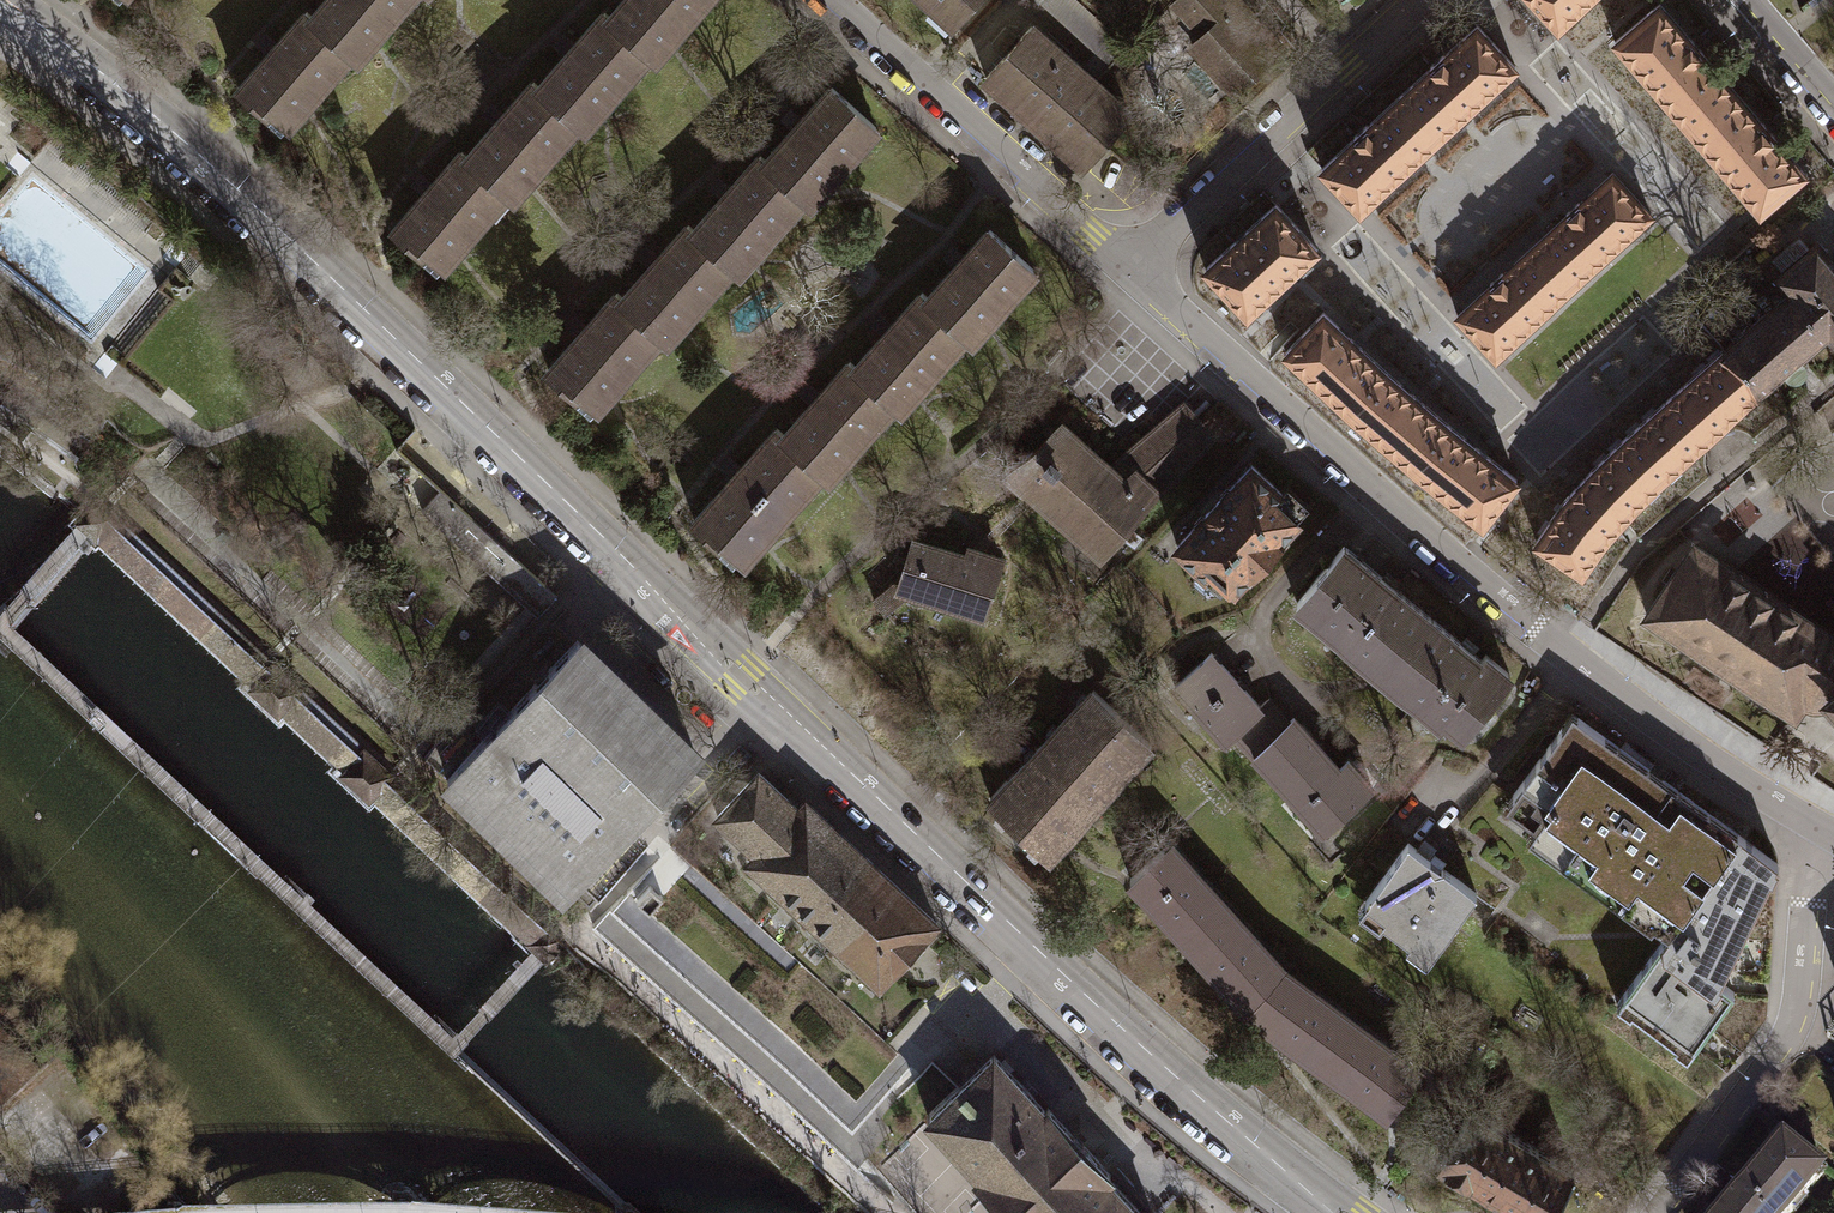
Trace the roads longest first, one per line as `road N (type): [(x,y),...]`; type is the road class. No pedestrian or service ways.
road 1 (tertiary): [(5,0),(226,179),(1159,1066),(1345,1212)]
road 2 (residential): [(1514,613),(1126,268)]
road 3 (residential): [(1829,835),(1805,892),(1796,1005),(1780,1043),(1658,1212)]
road 4 (residential): [(1126,268),(1419,0)]
road 5 (residential): [(1126,268),(837,0)]
road 6 (residential): [(1829,835),(1659,725),(1514,613)]
road 7 (residential): [(1749,0),(1833,96)]

